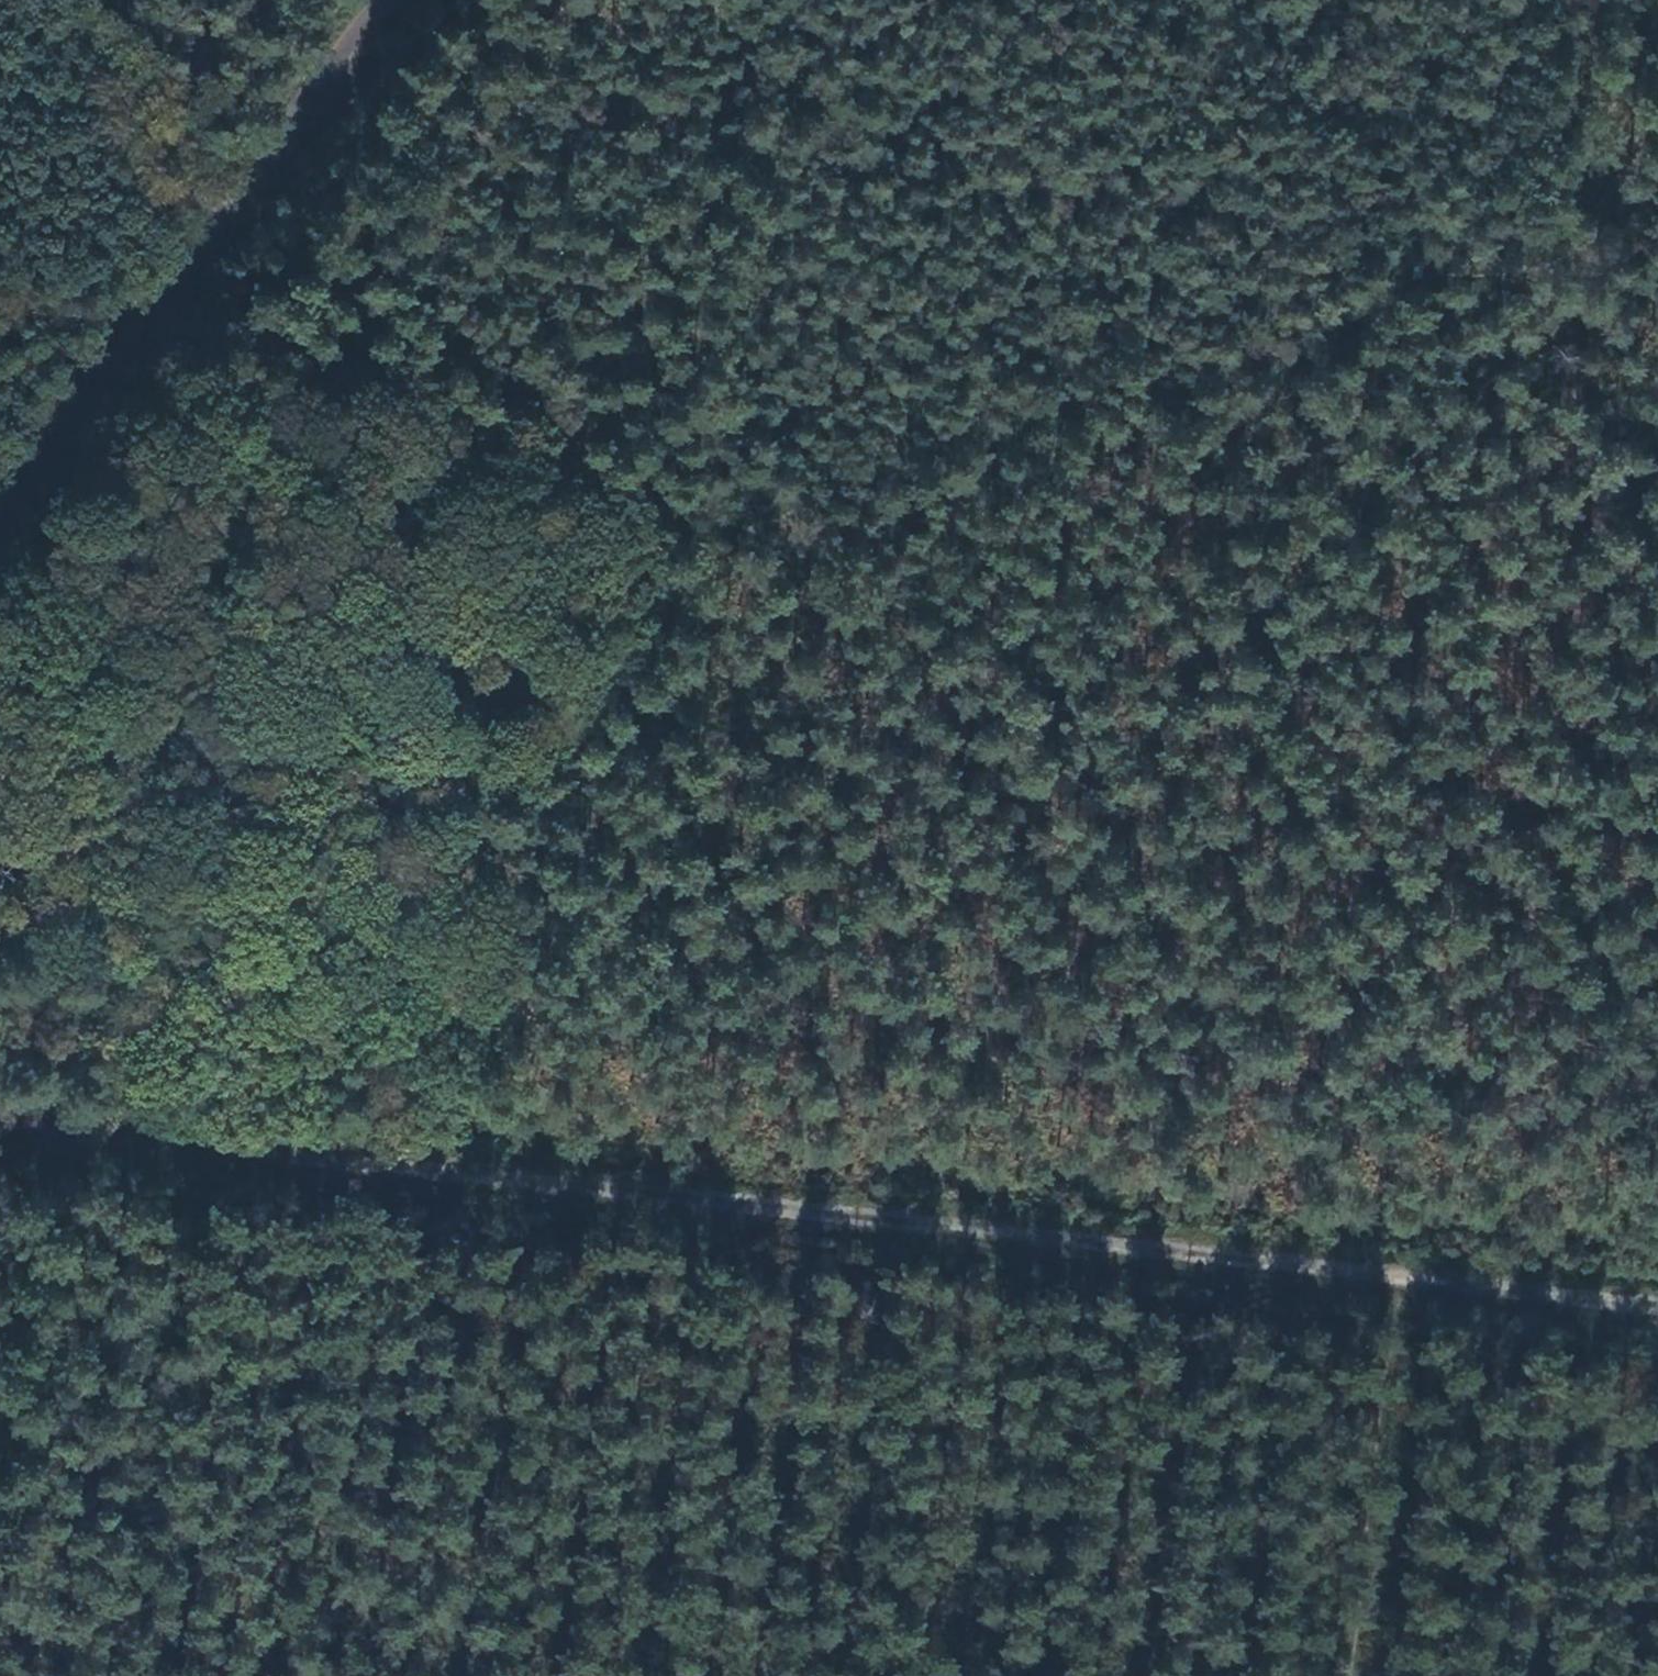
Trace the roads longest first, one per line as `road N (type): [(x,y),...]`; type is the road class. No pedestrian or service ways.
road 1 (track): [(0,1121),(1657,1305)]
road 2 (track): [(0,514),(386,0)]

